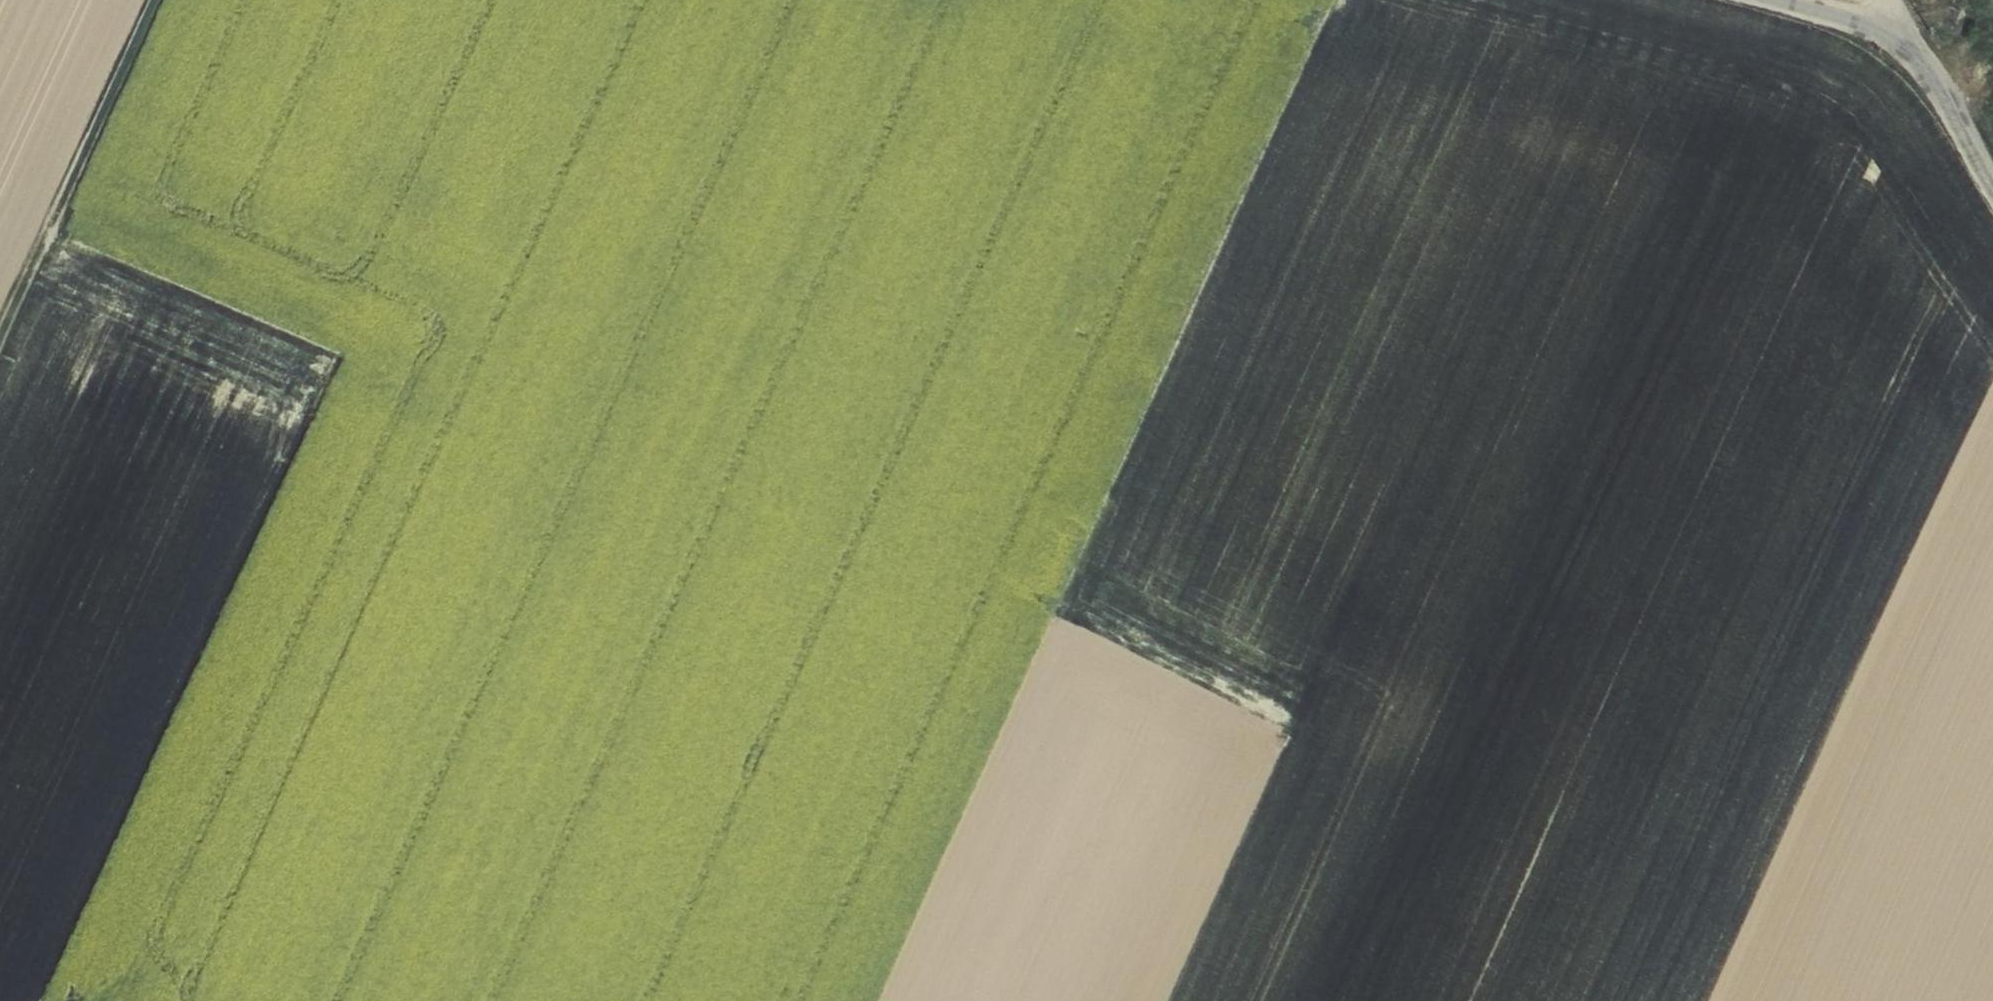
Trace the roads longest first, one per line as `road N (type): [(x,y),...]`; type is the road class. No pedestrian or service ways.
road 1 (track): [(0,345),(157,0)]
road 2 (unclassified): [(1774,0),(1856,22),(1904,48),(1934,82),(1992,191)]

